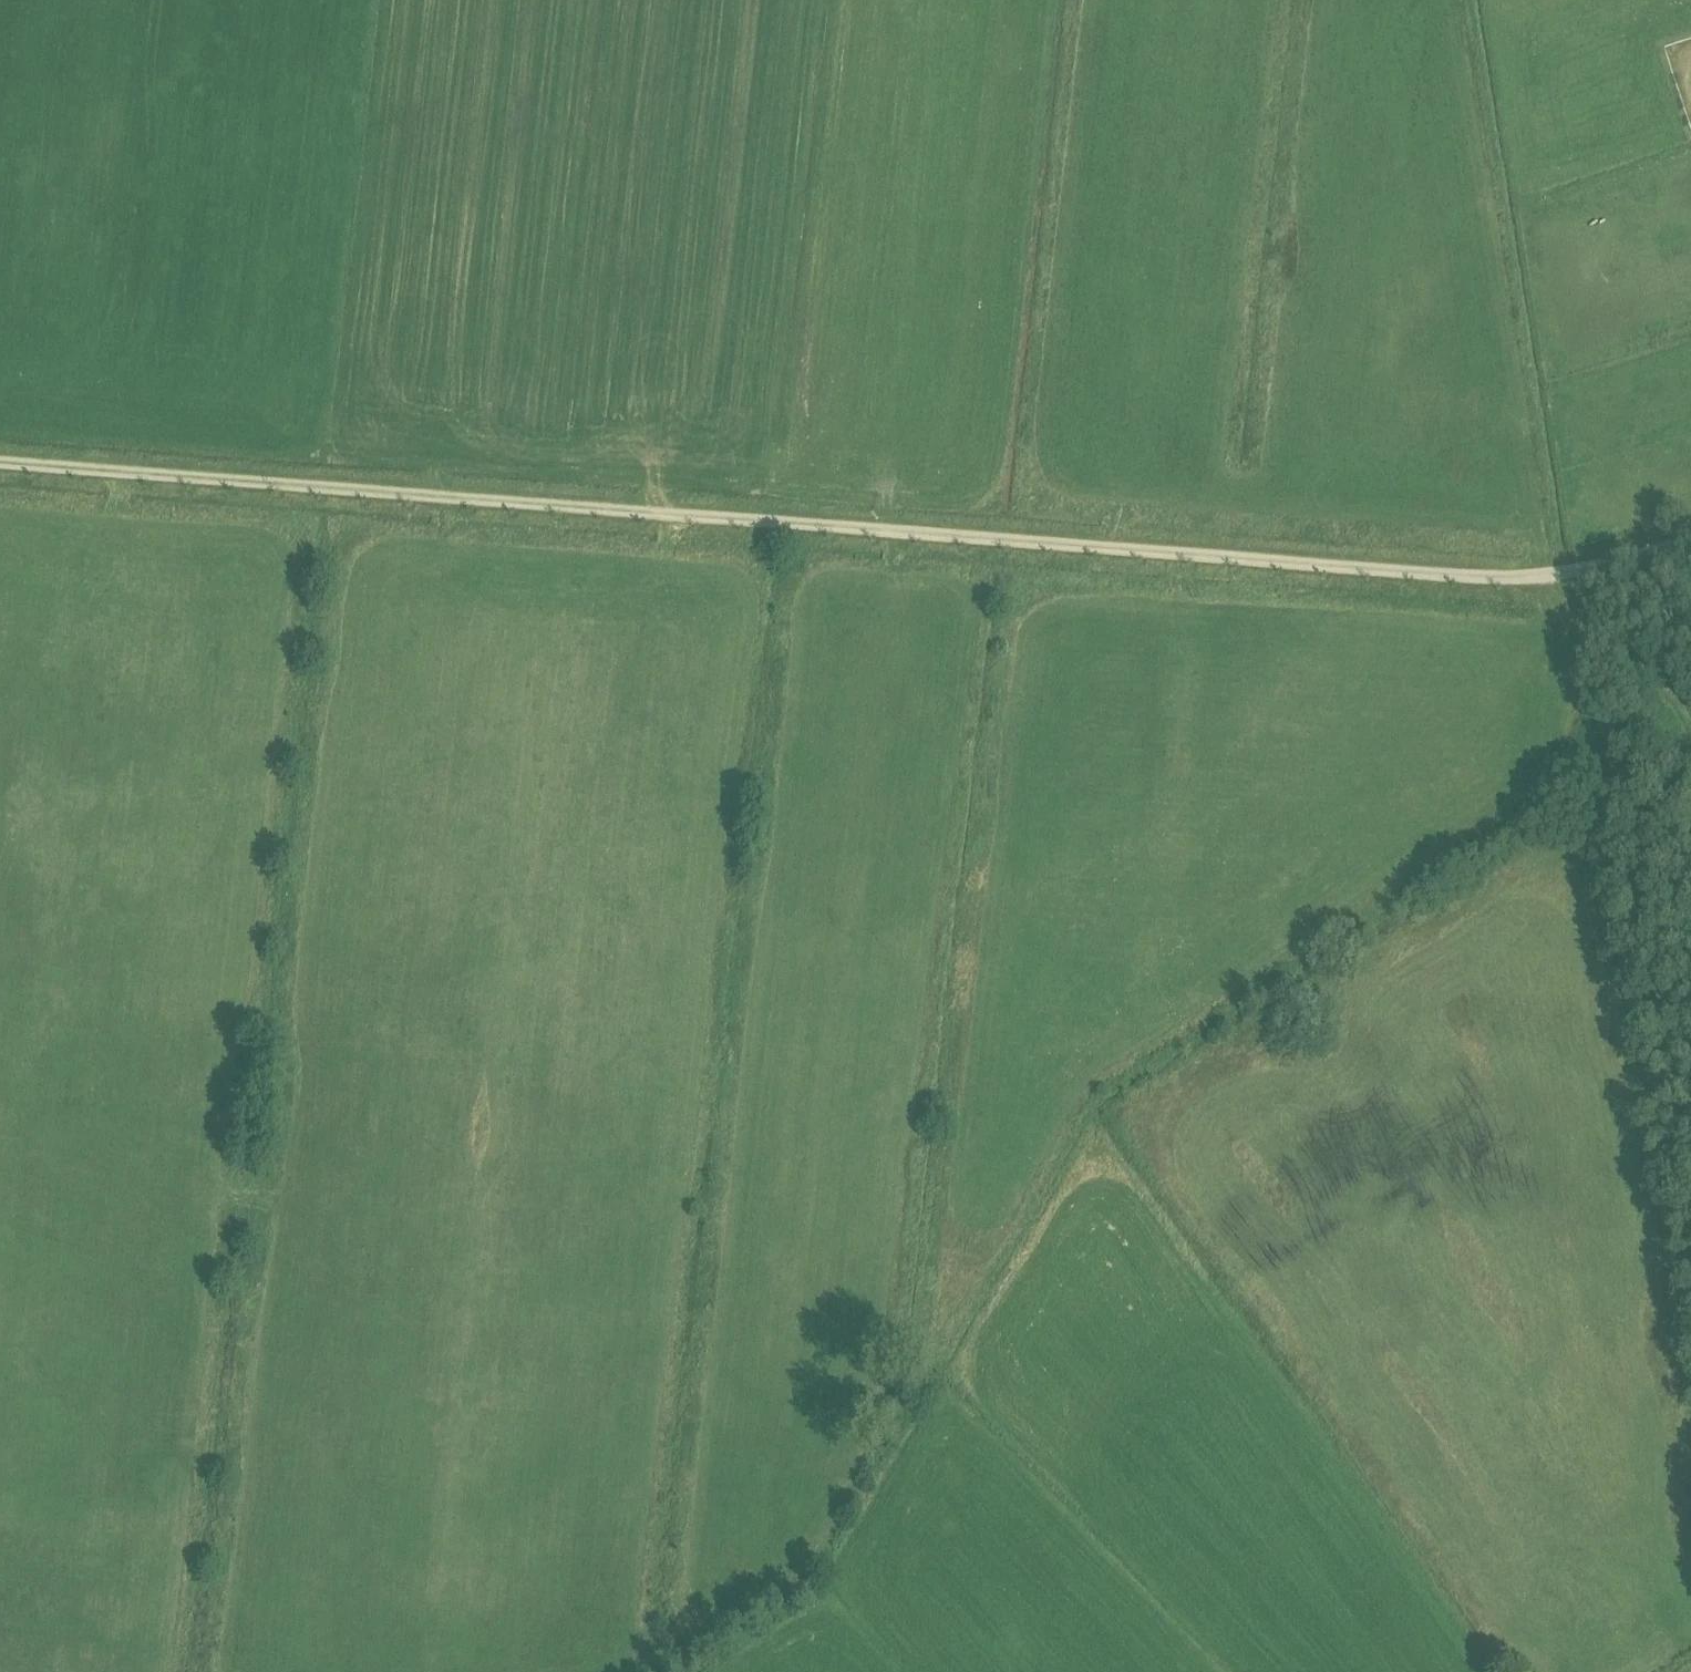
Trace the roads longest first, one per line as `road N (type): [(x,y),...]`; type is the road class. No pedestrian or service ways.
road 1 (track): [(0,463),(1463,578),(1581,569),(1690,536)]

